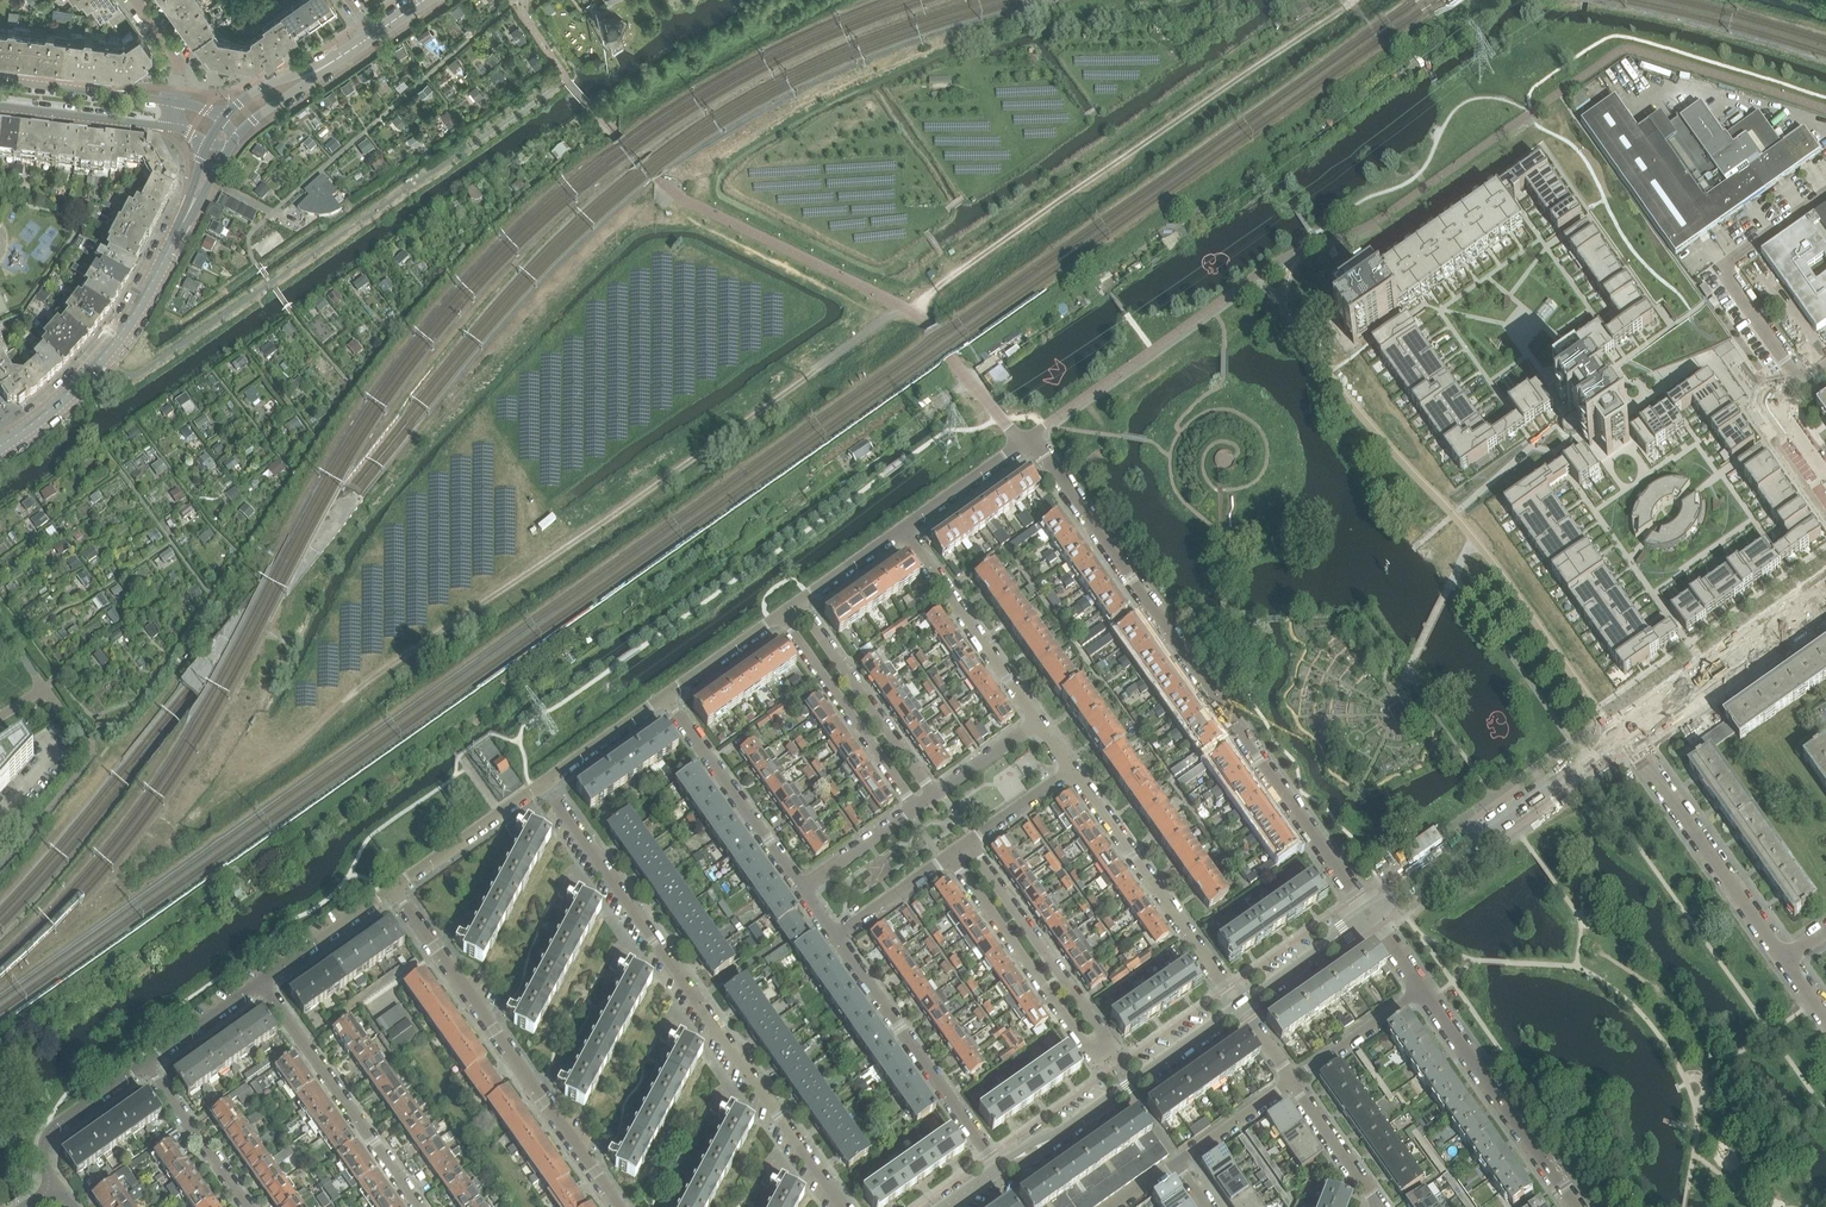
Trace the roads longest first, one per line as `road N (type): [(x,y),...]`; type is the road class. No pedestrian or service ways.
road 1 (residential): [(1370,911),(1040,451),(1021,444)]
road 2 (residential): [(544,782),(843,1206)]
road 3 (residential): [(951,855),(1089,1055),(1108,1042),(967,844)]
road 4 (residential): [(618,1206),(394,887)]
road 5 (residential): [(1241,1007),(999,1169)]
road 6 (residential): [(1072,771),(1241,1007)]
road 7 (residential): [(999,1169),(836,936)]
road 8 (tertiary): [(12,439),(102,358),(186,219)]
road 9 (residential): [(261,982),(419,1206)]
road 10 (residential): [(1785,961),(1629,740)]
road 11 (residential): [(1576,1206),(1424,988)]
road 12 (residential): [(1802,382),(1728,269),(1825,198)]
road 13 (residential): [(1580,766),(1370,911)]
road 14 (residential): [(779,615),(915,809)]
road 15 (residential): [(802,889),(665,696)]
road 16 (residential): [(902,529),(1038,722)]
road 17 (residential): [(934,795),(798,602)]
road 18 (residential): [(1675,698),(1825,592)]
road 19 (residential): [(394,887),(544,782)]
road 20 (residential): [(247,1206),(146,1063)]
road 21 (residential): [(0,107),(173,130)]
road 22 (residential): [(48,1185),(42,1154),(54,1126),(146,1063)]
road 23 (residential): [(171,102),(0,82)]
road 24 (residential): [(261,982),(394,887)]
road 25 (residential): [(1370,911),(1241,1007)]
road 26 (residential): [(1293,1081),(1424,988)]
road 27 (residential): [(1293,1081),(1379,1206)]
road 28 (unclassified): [(0,866),(94,748)]
road 29 (residential): [(544,782),(665,696)]
road 30 (residential): [(902,529),(1021,444)]
road 31 (residential): [(1177,1162),(1293,1081)]
road 32 (residential): [(146,1063),(261,982)]
road 33 (residential): [(836,936),(951,855)]
road 34 (residential): [(665,696),(779,615)]
road 35 (residential): [(915,809),(802,889)]
road 36 (tertiary): [(338,59),(257,91),(222,119)]
road 37 (residential): [(1825,481),(1772,403),(1802,382)]
road 38 (residential): [(967,844),(1072,771)]
road 39 (tertiary): [(237,137),(338,59)]
road 40 (residential): [(798,602),(902,529)]
road 41 (residential): [(1038,722),(934,795)]

